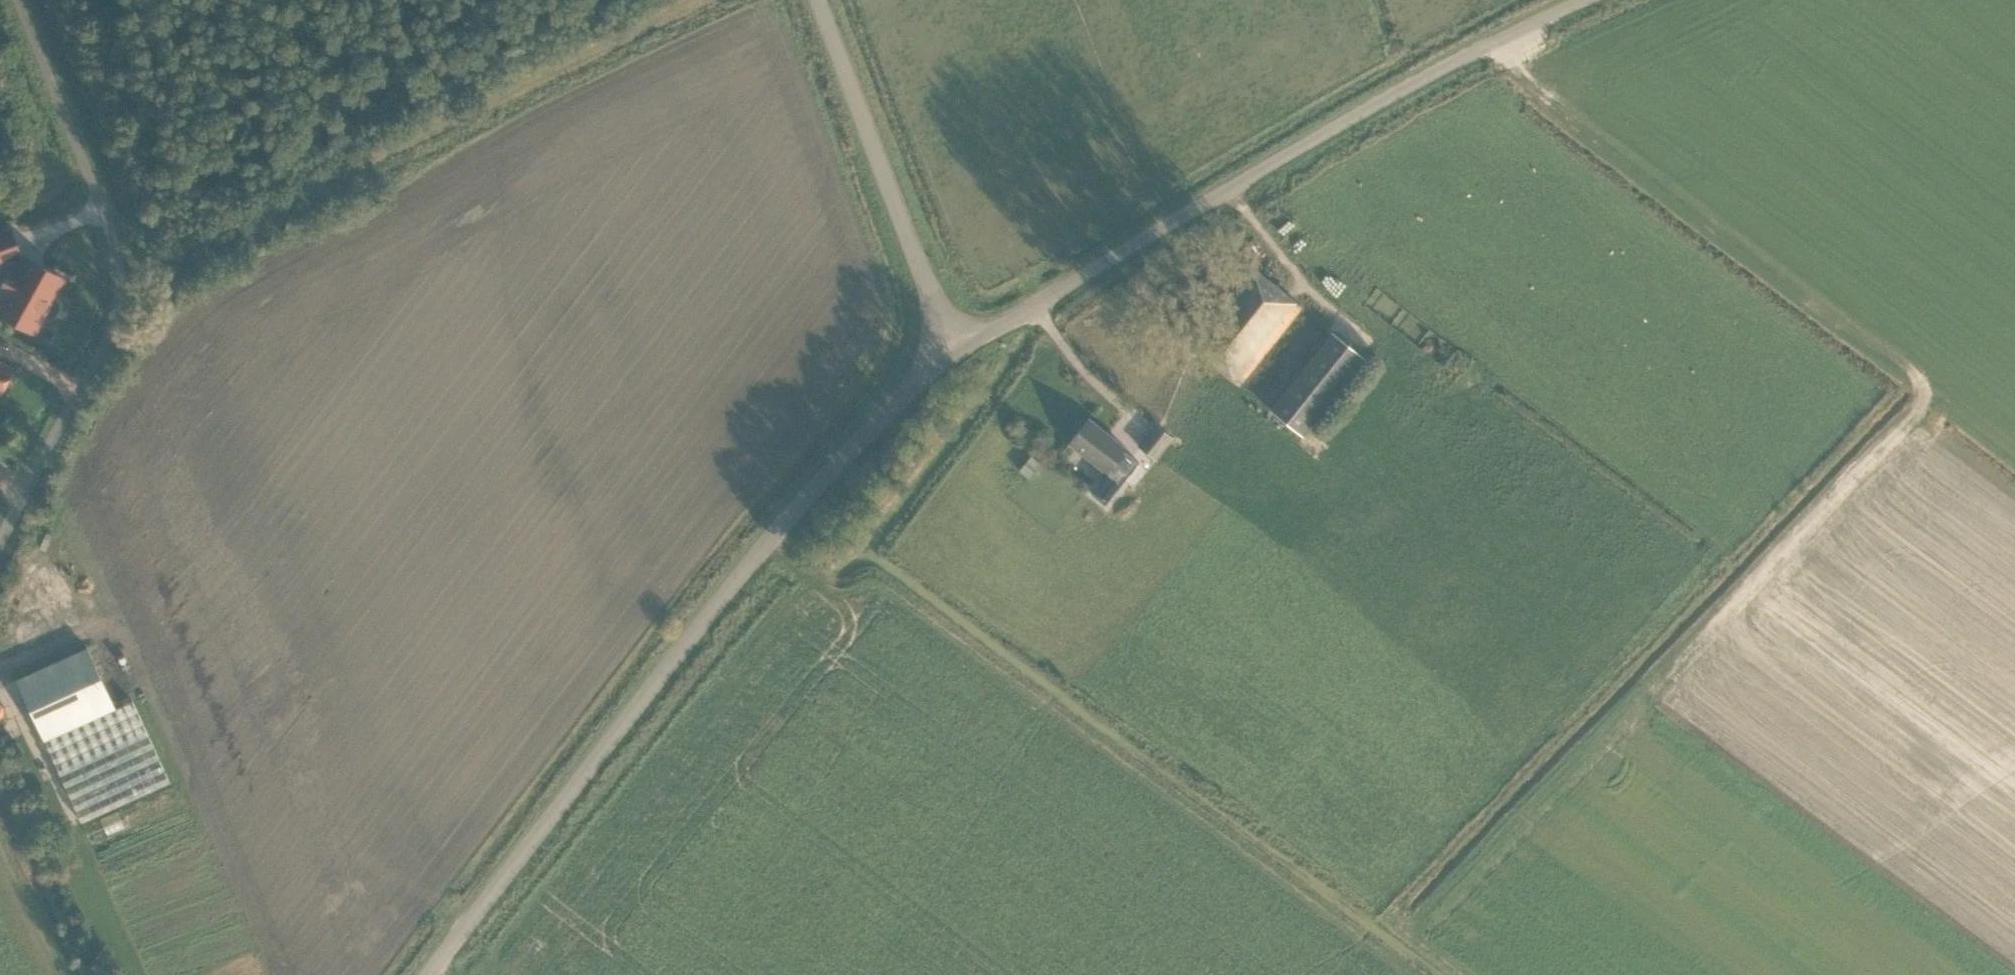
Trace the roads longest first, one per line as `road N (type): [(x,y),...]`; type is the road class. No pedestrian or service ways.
road 1 (tertiary): [(427,974),(673,660),(873,423),(949,351)]
road 2 (tertiary): [(949,351),(1488,46),(1589,0)]
road 3 (unclassified): [(24,0),(111,227),(119,283),(111,329),(0,548)]
road 4 (unclassified): [(813,0),(949,351)]

